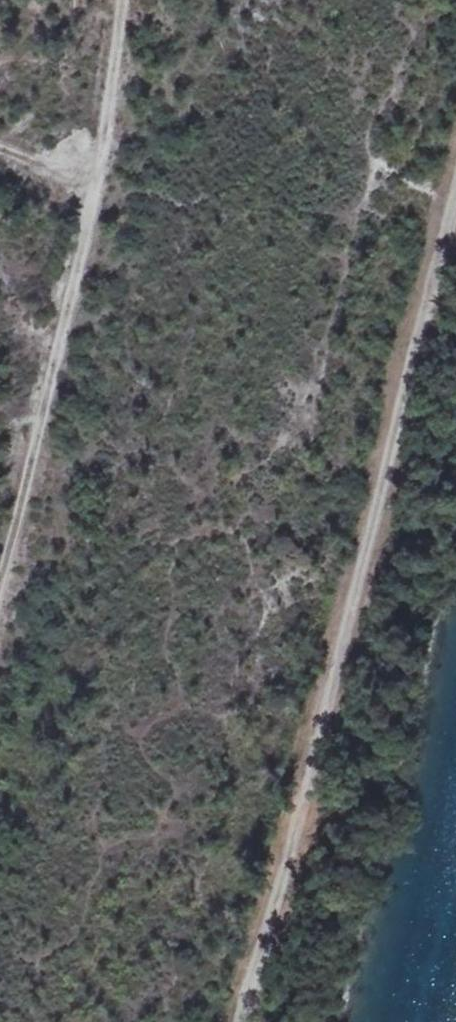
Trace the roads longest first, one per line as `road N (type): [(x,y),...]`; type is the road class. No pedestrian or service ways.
road 1 (track): [(455,195),(247,1021)]
road 2 (track): [(0,574),(83,242),(122,0)]

